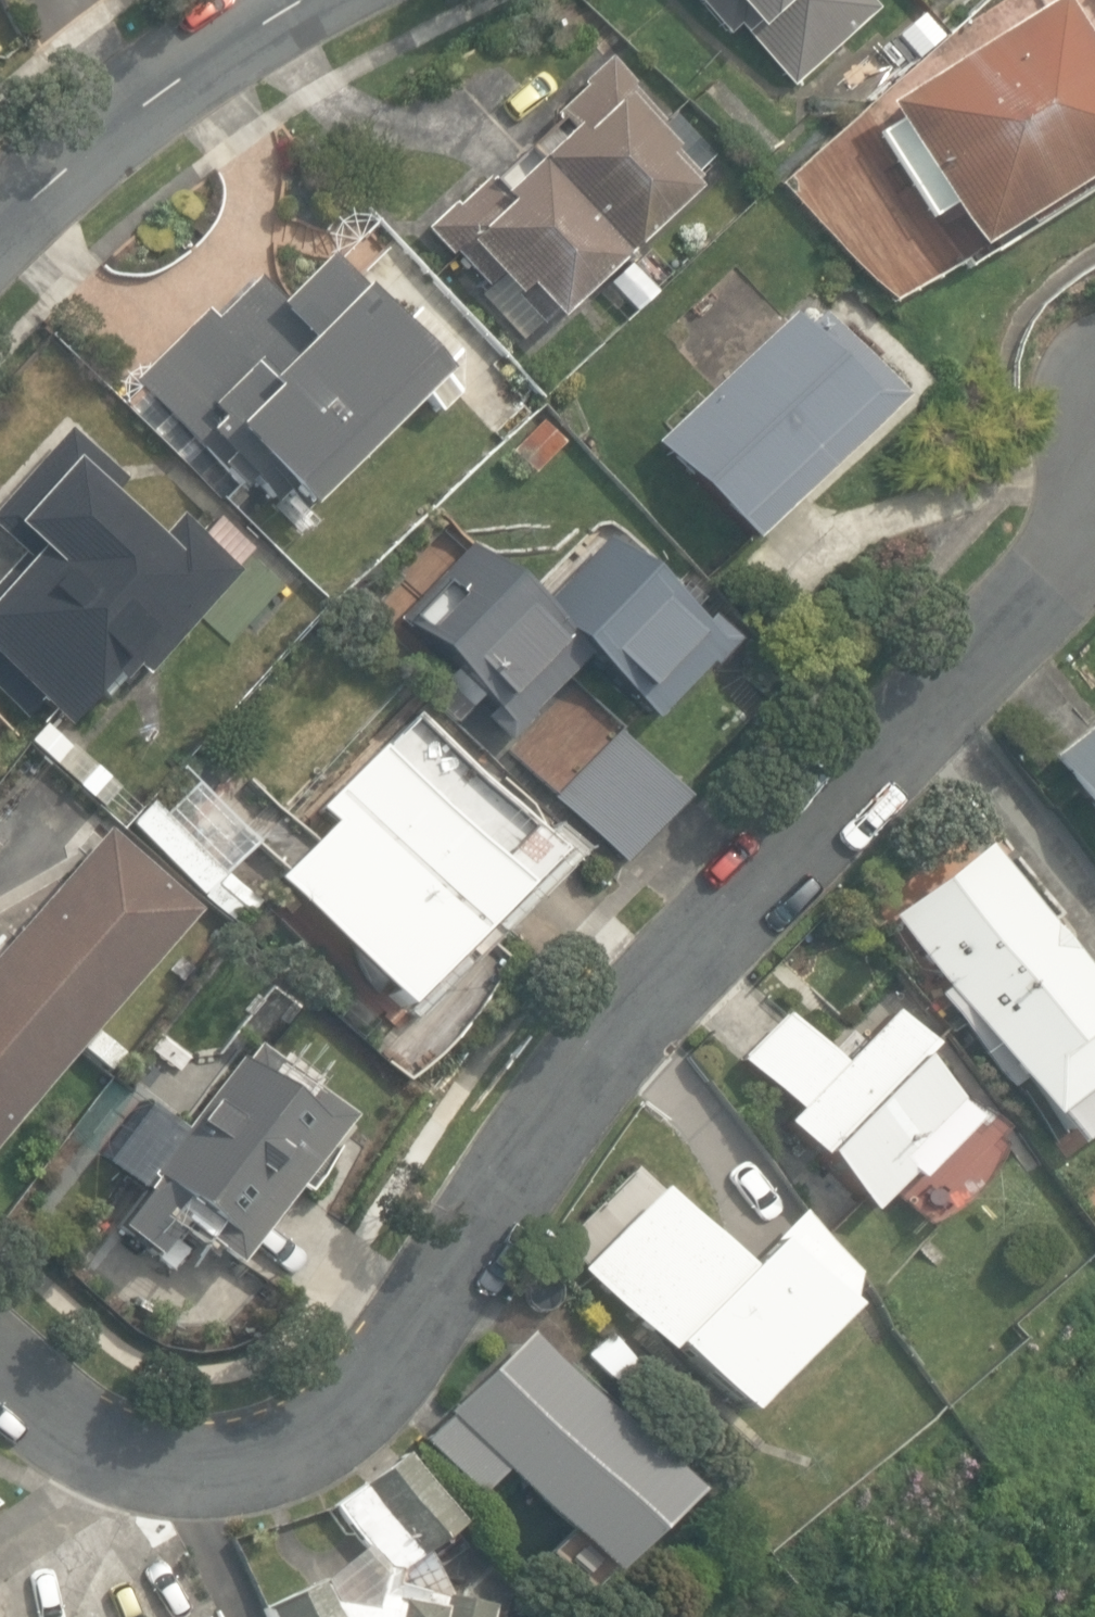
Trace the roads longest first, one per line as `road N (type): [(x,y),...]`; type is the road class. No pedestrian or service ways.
road 1 (unclassified): [(0,1367),(104,1451),(181,1470),(254,1464),(321,1435),(439,1300),(623,1032),(1094,523)]
road 2 (residential): [(0,228),(125,115),(299,0)]

